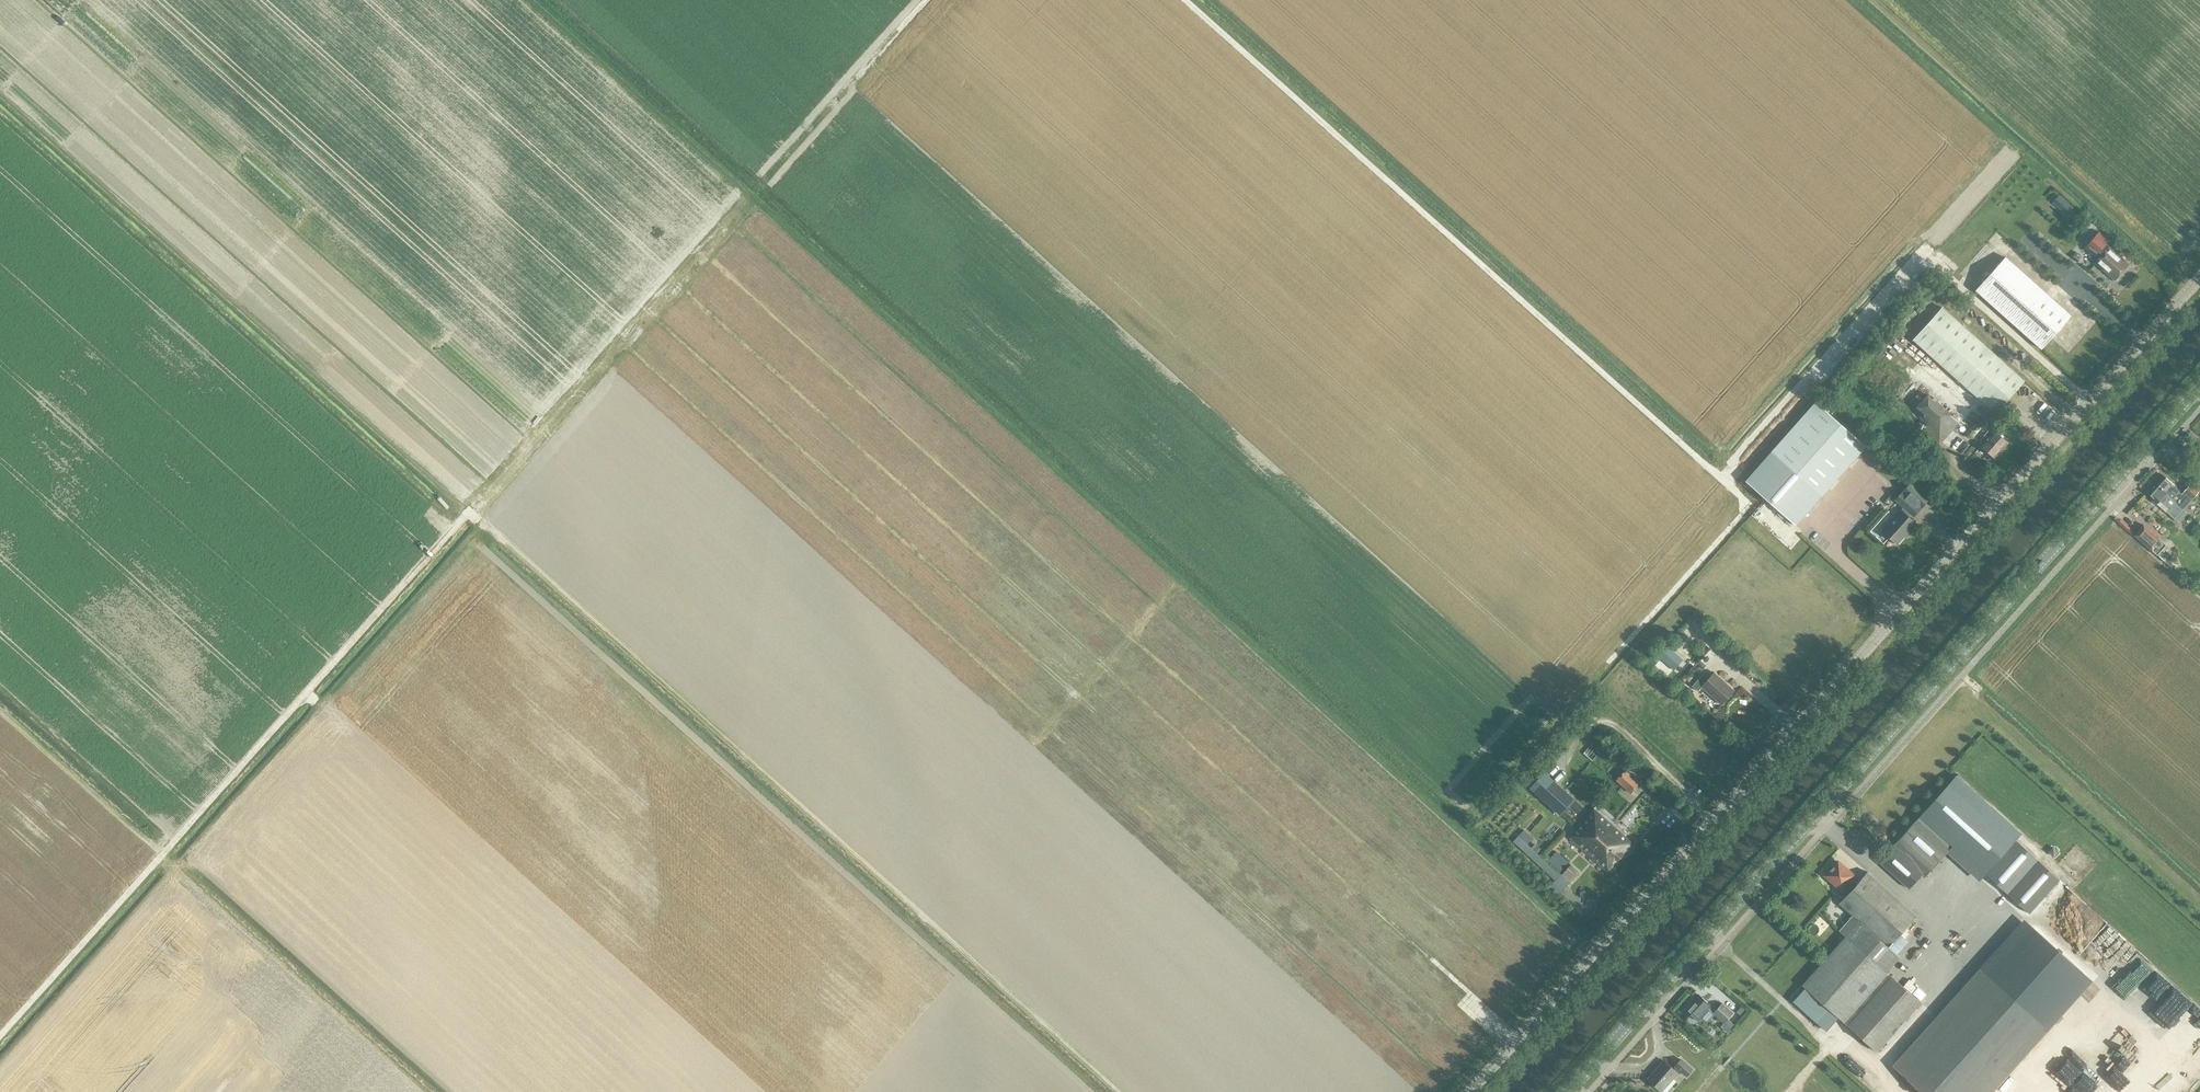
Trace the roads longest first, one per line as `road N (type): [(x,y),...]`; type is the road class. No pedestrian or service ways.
road 1 (track): [(755,200),(1595,949)]
road 2 (unclassified): [(1467,1091),(2199,273)]
road 3 (track): [(1184,0),(1750,505),(1609,660)]
road 4 (tertiary): [(1565,1091),(2199,383)]
road 5 (track): [(469,513),(481,511),(755,200),(540,6)]
road 6 (track): [(0,1036),(469,513)]
road 7 (track): [(469,513),(0,97)]
road 8 (track): [(0,703),(428,1091)]
road 9 (track): [(1729,483),(1930,260),(2087,399)]
road 10 (track): [(759,187),(928,0)]

